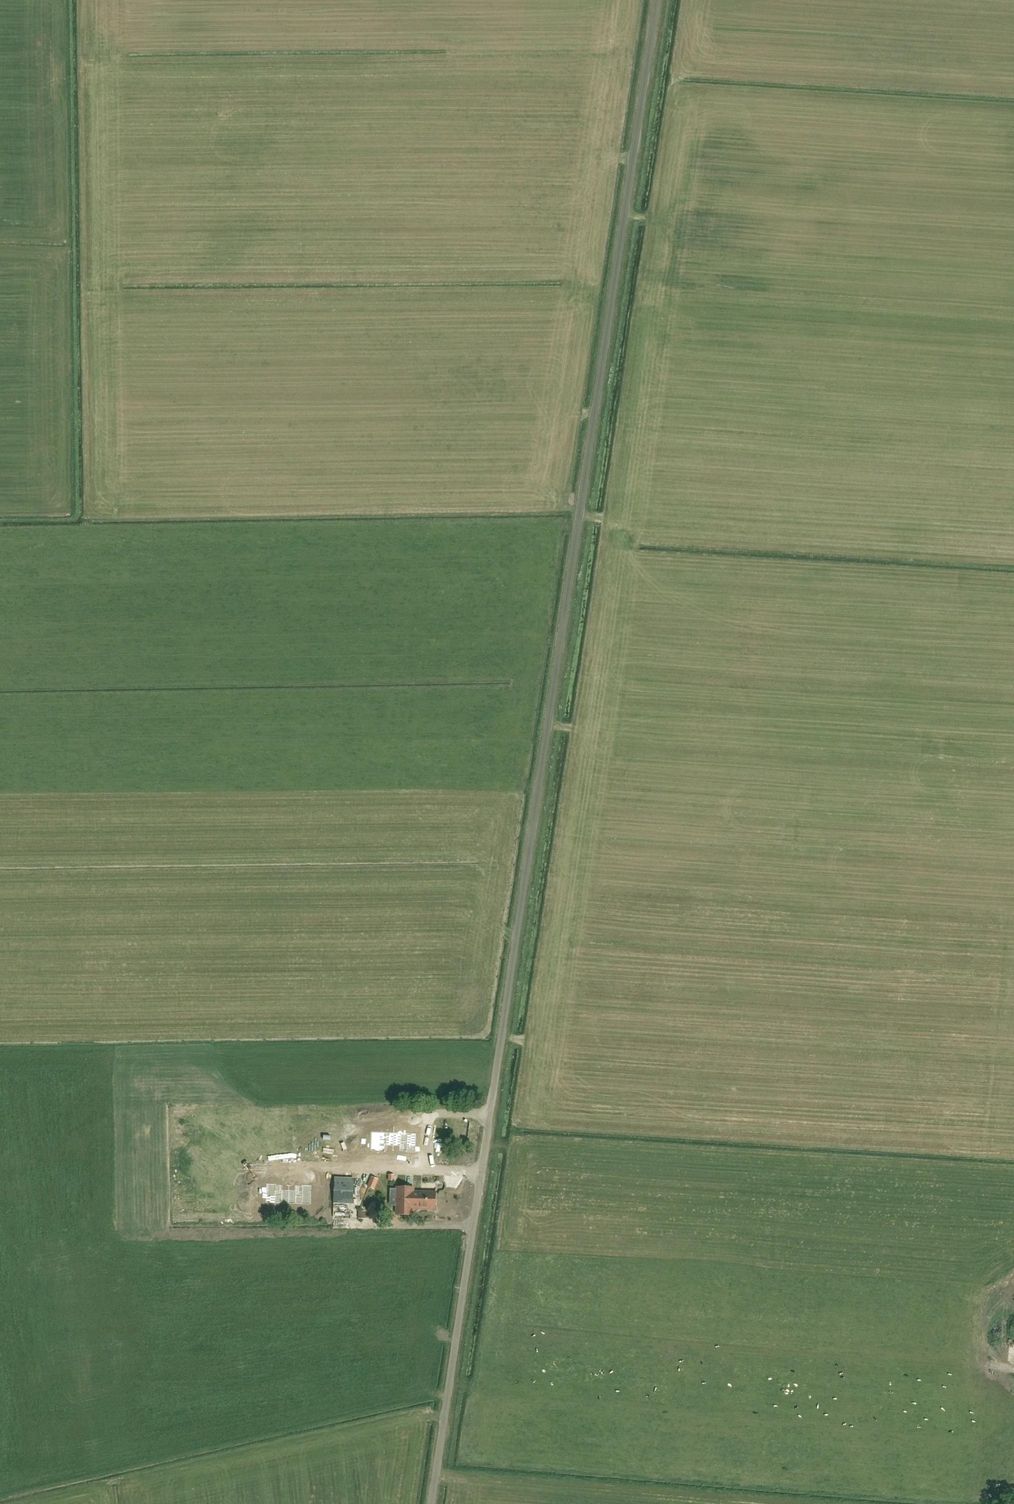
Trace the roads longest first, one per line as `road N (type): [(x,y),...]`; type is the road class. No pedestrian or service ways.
road 1 (unclassified): [(481,1173),(657,0)]
road 2 (unclassified): [(431,1503),(481,1173)]
road 3 (unclassified): [(481,1173),(246,1165)]

